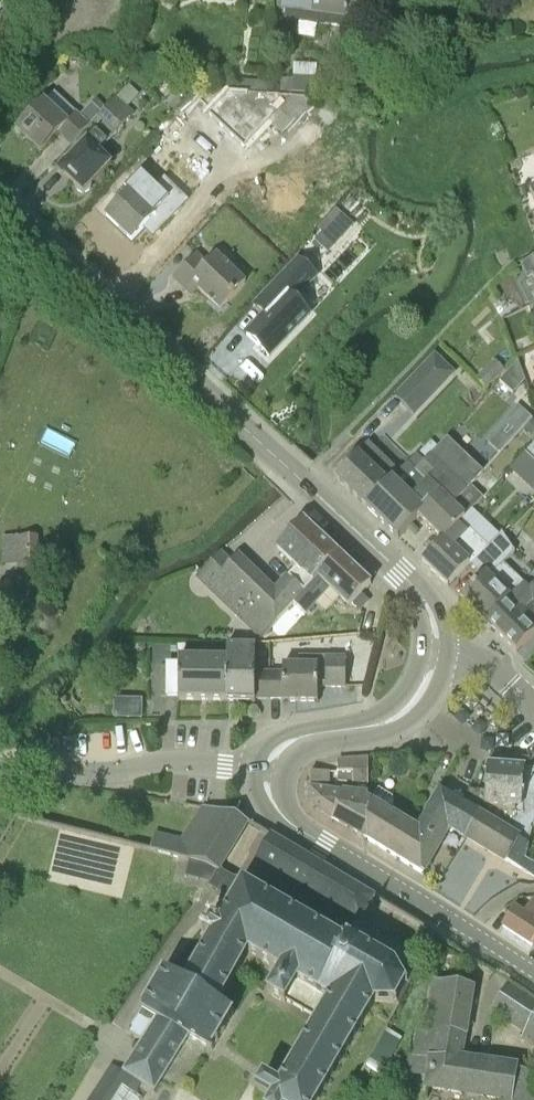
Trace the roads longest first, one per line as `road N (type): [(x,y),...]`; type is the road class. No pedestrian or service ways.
road 1 (tertiary): [(436,654),(431,613),(400,572),(0,207)]
road 2 (tertiary): [(533,972),(290,822),(271,798),(267,770)]
road 3 (unclassified): [(267,770),(171,761),(106,773),(0,769)]
road 4 (tertiary): [(267,770),(292,740),(400,715),(423,690),(436,654)]

